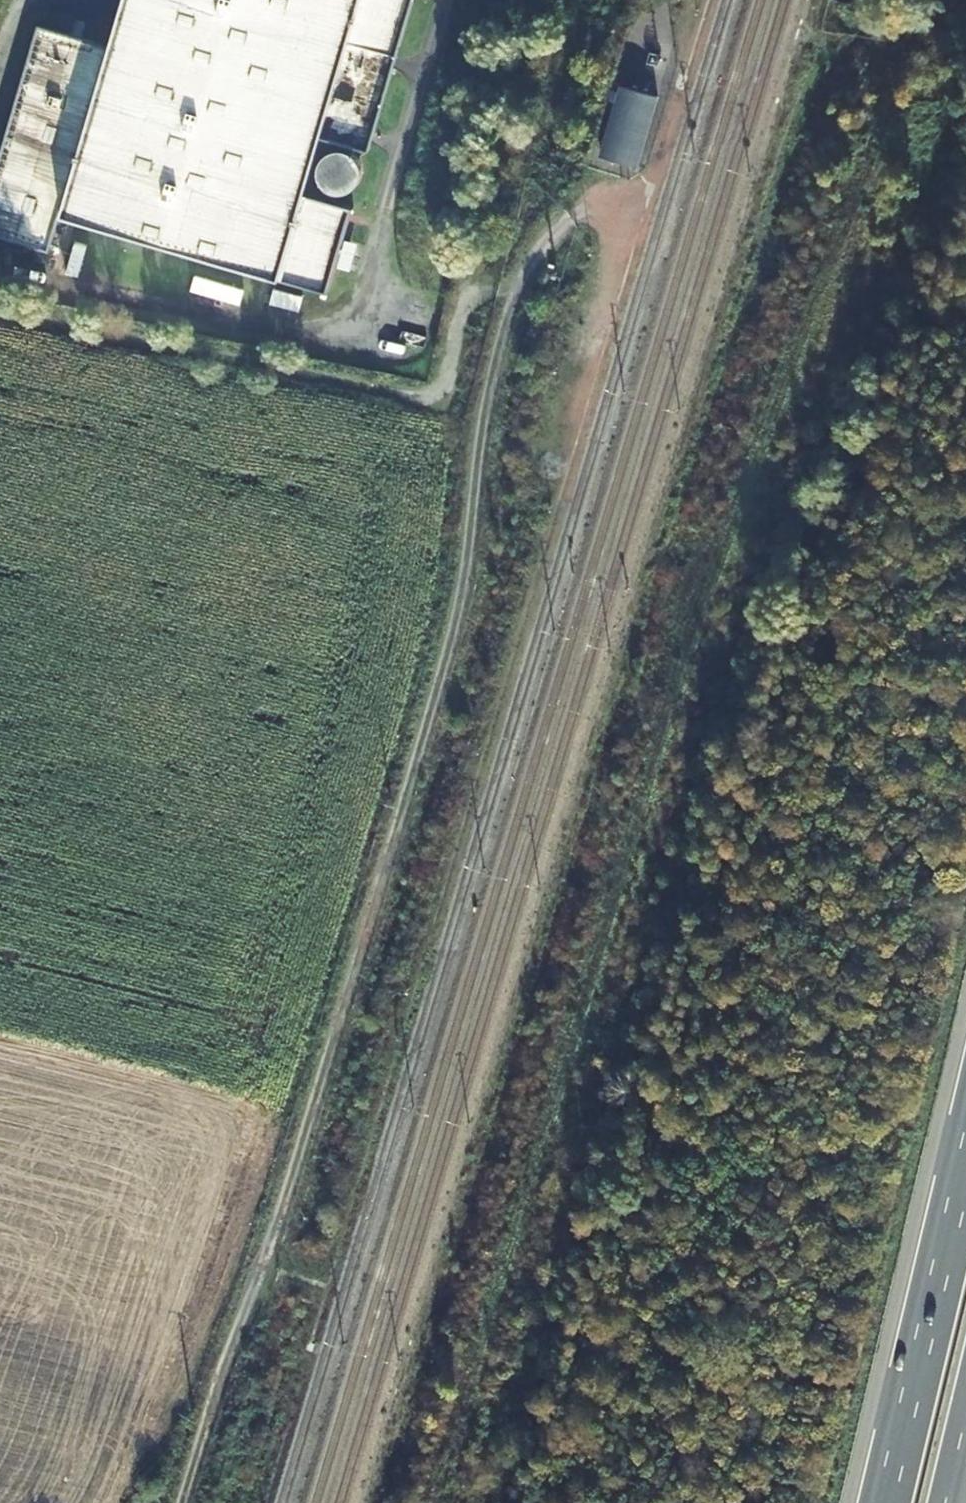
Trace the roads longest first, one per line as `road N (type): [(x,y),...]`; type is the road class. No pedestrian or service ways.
road 1 (motorway): [(965,1164),(887,1502)]

